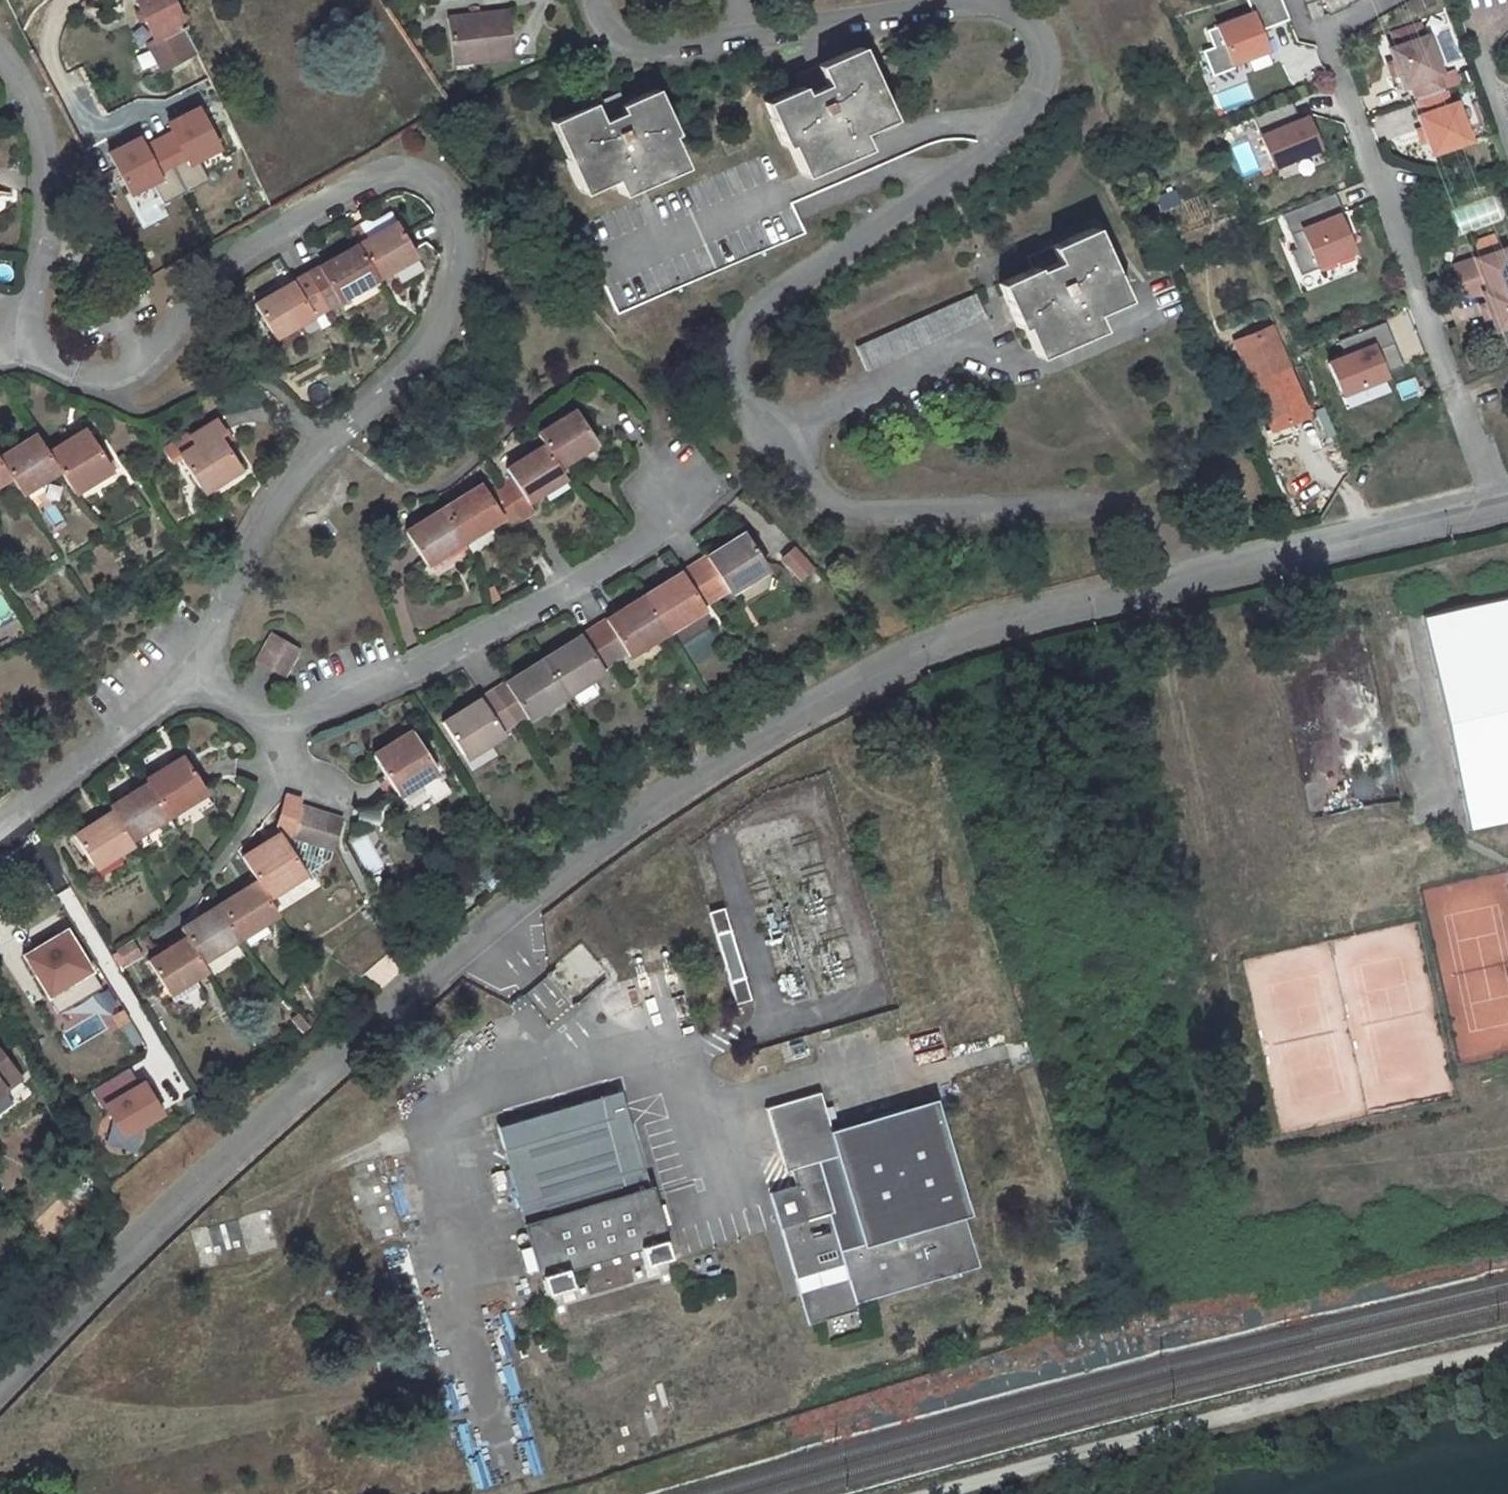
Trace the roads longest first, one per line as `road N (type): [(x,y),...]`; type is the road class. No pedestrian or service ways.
road 1 (residential): [(1207,572),(956,635),(728,755),(559,871),(289,1096),(0,1377)]
road 2 (residential): [(18,331),(26,347),(56,367),(97,377),(130,371),(158,351),(243,247),(366,178),(393,168),(420,171),(446,186),(463,211),(467,240),(448,307),(258,531),(221,608),(211,651)]
road 3 (residential): [(1021,114),(995,142),(748,317),(736,357),(747,400),(806,486),(829,501),(1108,502),(1163,526),(1207,572)]
road 4 (track): [(1145,587),(1201,779),(1209,944),(1190,1007),(1185,1075),(1229,1141),(1268,1169)]
road 5 (track): [(930,1493),(1507,1346)]
road 6 (residential): [(211,651),(221,688),(250,715),(278,722),(308,716),(591,575),(689,498)]
road 7 (residential): [(1383,0),(1328,31),(1498,500)]
road 8 (residential): [(602,0),(613,25),(654,45),(978,2),(1006,8),(1028,21),(1048,67),(1021,114)]
road 9 (residential): [(1498,500),(1207,572)]
road 10 (residential): [(0,50),(30,93),(48,165),(42,235),(18,331)]
road 11 (residential): [(0,821),(211,651)]
road 12 (residential): [(1021,114),(950,122),(788,188)]

